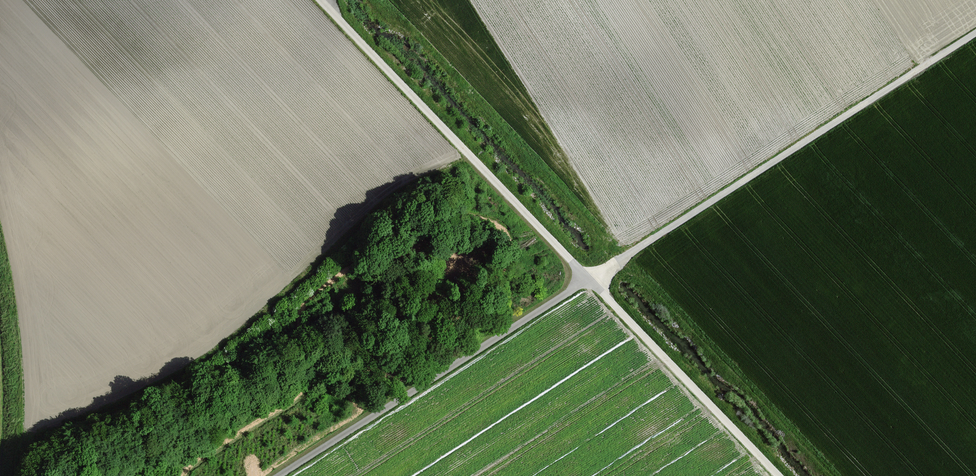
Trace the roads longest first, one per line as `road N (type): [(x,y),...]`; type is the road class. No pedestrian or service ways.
road 1 (unclassified): [(280,475),(975,33)]
road 2 (track): [(778,475),(320,0)]

